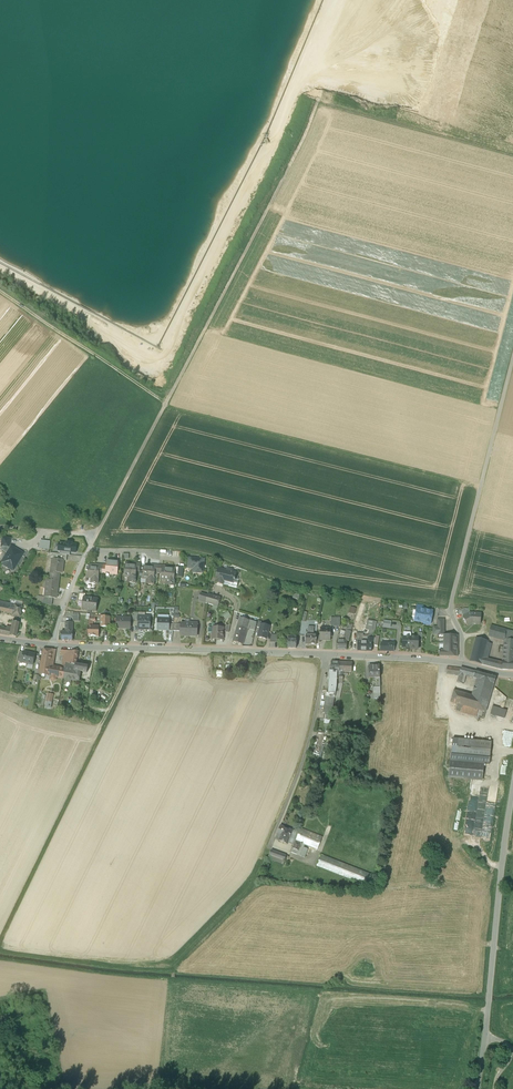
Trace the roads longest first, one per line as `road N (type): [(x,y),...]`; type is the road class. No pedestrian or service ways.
road 1 (unclassified): [(477,1088),(512,791)]
road 2 (residential): [(327,655),(52,646)]
road 3 (track): [(451,614),(512,359)]
road 4 (unclassified): [(327,655),(313,722),(269,849)]
road 5 (track): [(172,1011),(175,964),(259,880),(269,849)]
road 6 (residential): [(52,646),(89,551),(157,553)]
road 7 (track): [(96,537),(164,409)]
road 8 (residential): [(460,664),(327,655)]

